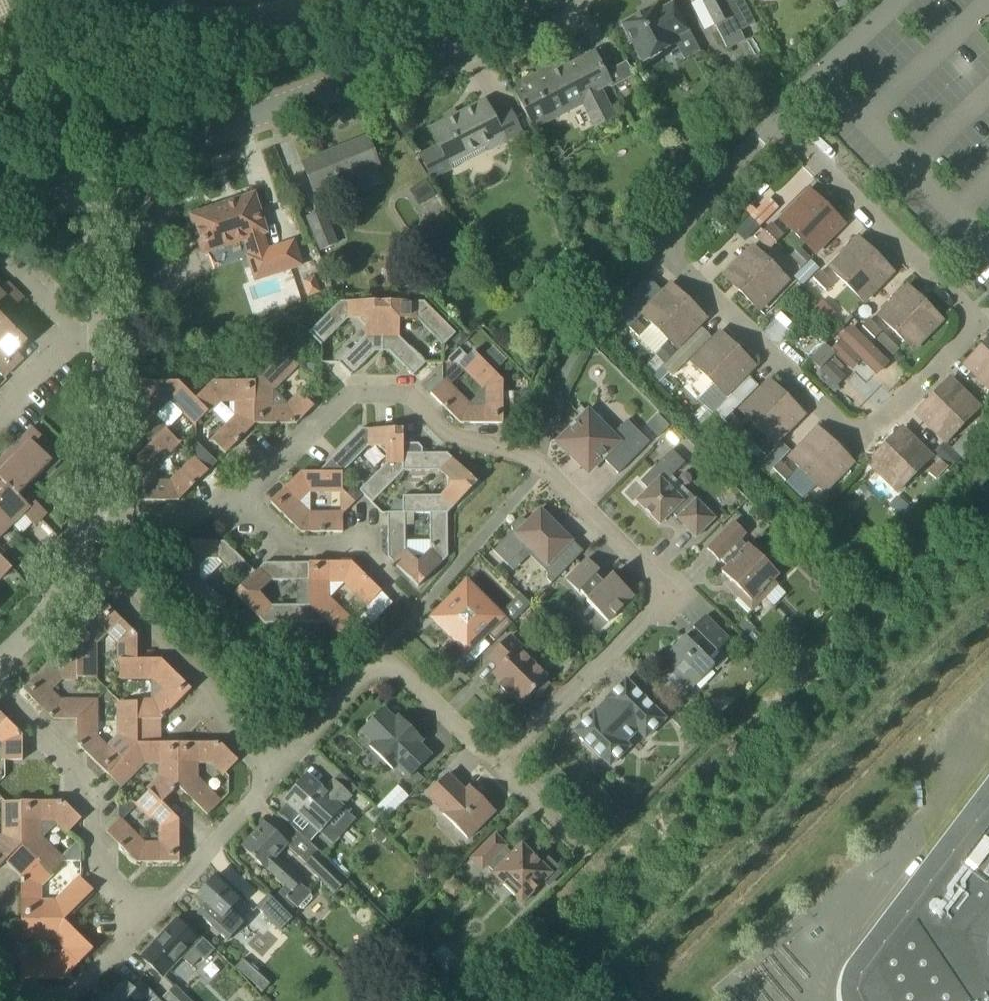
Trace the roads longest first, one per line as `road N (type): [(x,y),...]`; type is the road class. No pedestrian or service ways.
road 1 (residential): [(496,767),(656,600),(654,579),(568,493),(520,454),(449,435),(406,394),(348,395),(233,512)]
road 2 (residential): [(775,118),(970,315),(972,333),(868,434),(849,432),(657,248)]
road 3 (tertiary): [(72,177),(407,60),(526,0)]
road 4 (residential): [(292,763),(231,706),(217,666),(75,564)]
road 5 (residential): [(148,920),(99,856),(101,810),(86,773),(0,692)]
road 6 (residential): [(148,920),(292,763)]
road 7 (residential): [(89,513),(100,459),(100,338)]
road 8 (residential): [(657,248),(775,118)]
road 9 (residential): [(775,118),(901,0)]
road 10 (residential): [(100,338),(96,253),(72,177)]
road 11 (residential): [(496,767),(380,653)]
road 12 (residential): [(233,512),(258,514),(293,547),(368,546)]
road 13 (residential): [(89,513),(233,512)]
road 14 (residential): [(292,763),(380,653)]
road 15 (residential): [(583,855),(496,767)]
road 16 (residential): [(0,658),(37,627),(75,564)]

